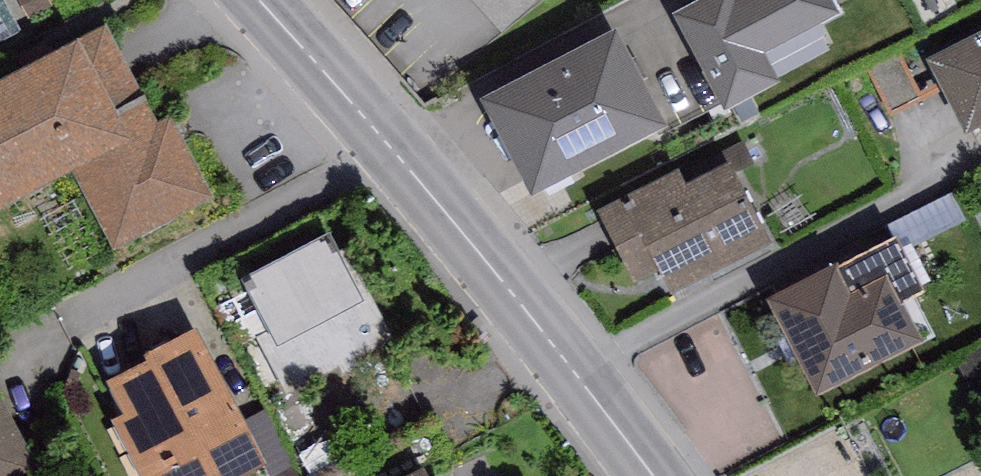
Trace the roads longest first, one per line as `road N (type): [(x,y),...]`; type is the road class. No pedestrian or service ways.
road 1 (tertiary): [(655,475),(396,143),(266,0)]

